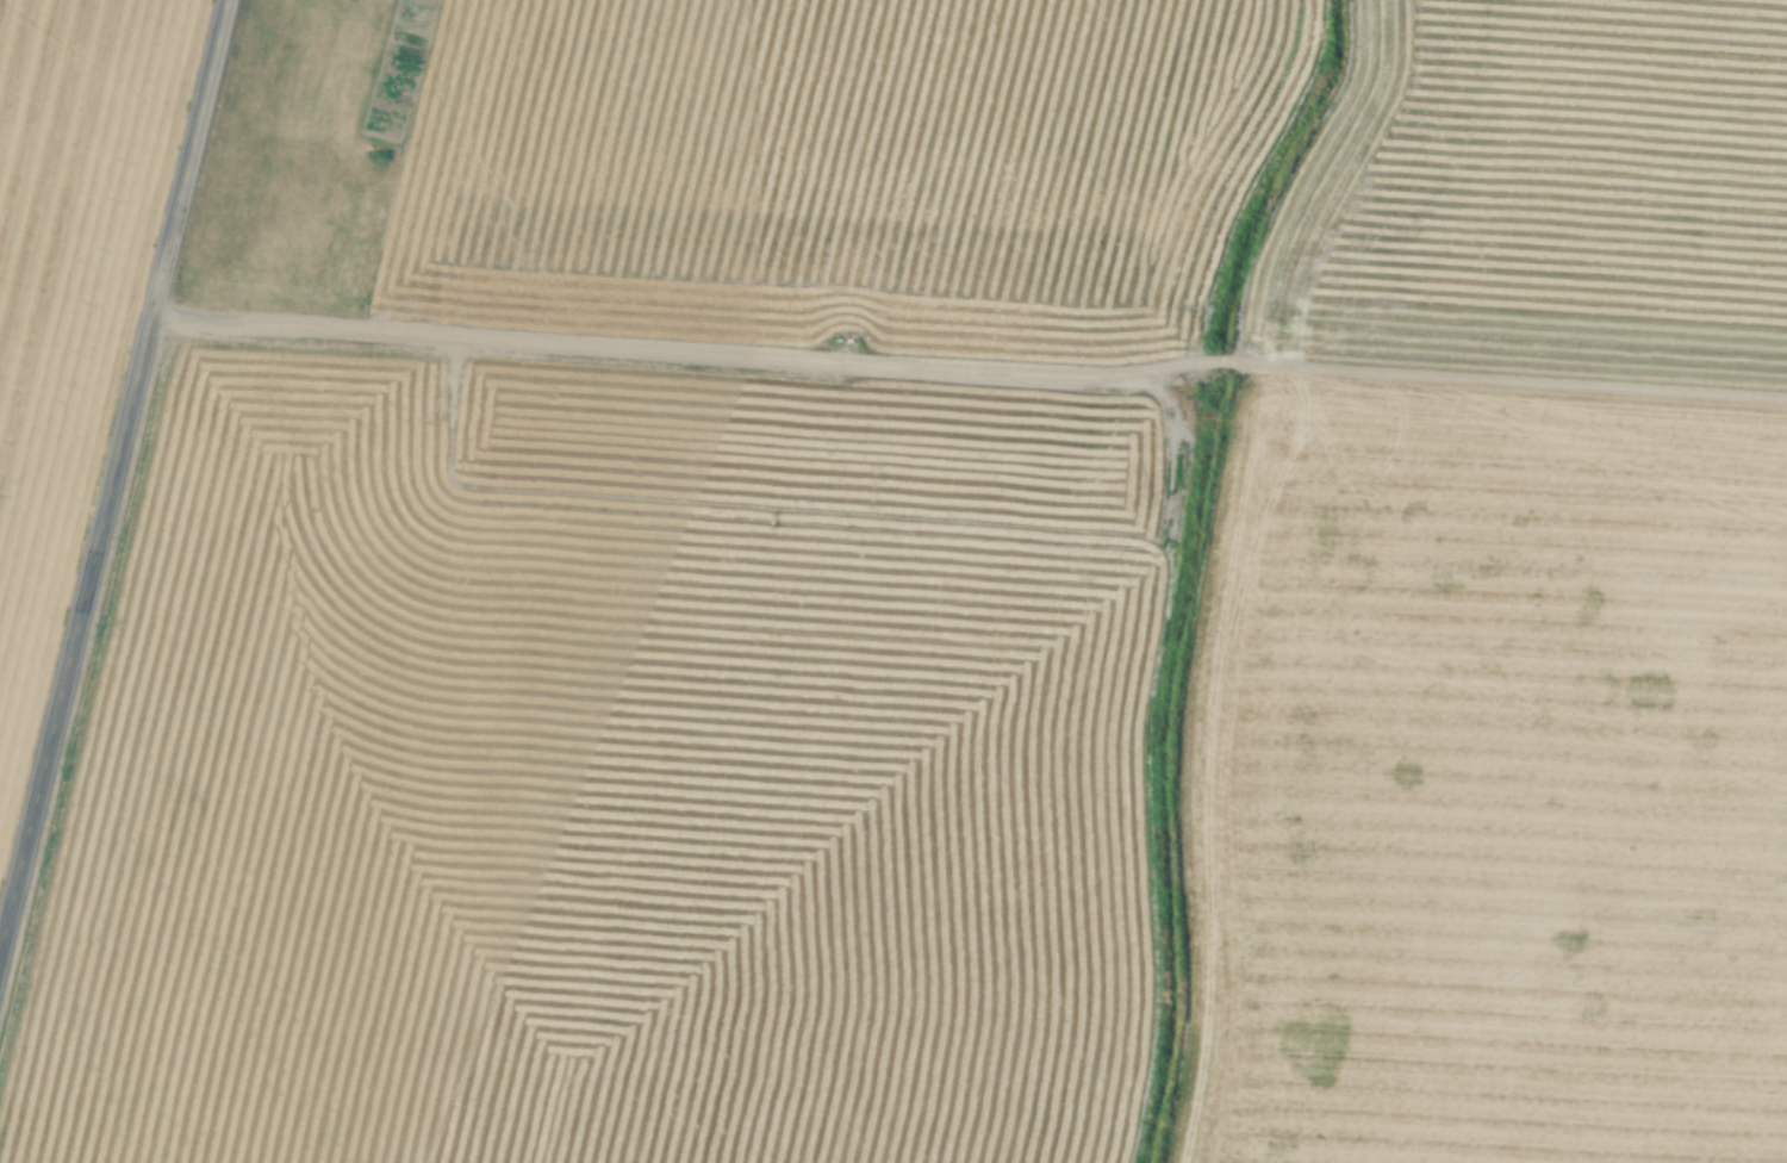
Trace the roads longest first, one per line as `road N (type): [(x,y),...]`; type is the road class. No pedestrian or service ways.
road 1 (track): [(1786,398),(1262,360),(1204,361),(1137,377),(151,312)]
road 2 (tertiary): [(225,0),(0,930)]

